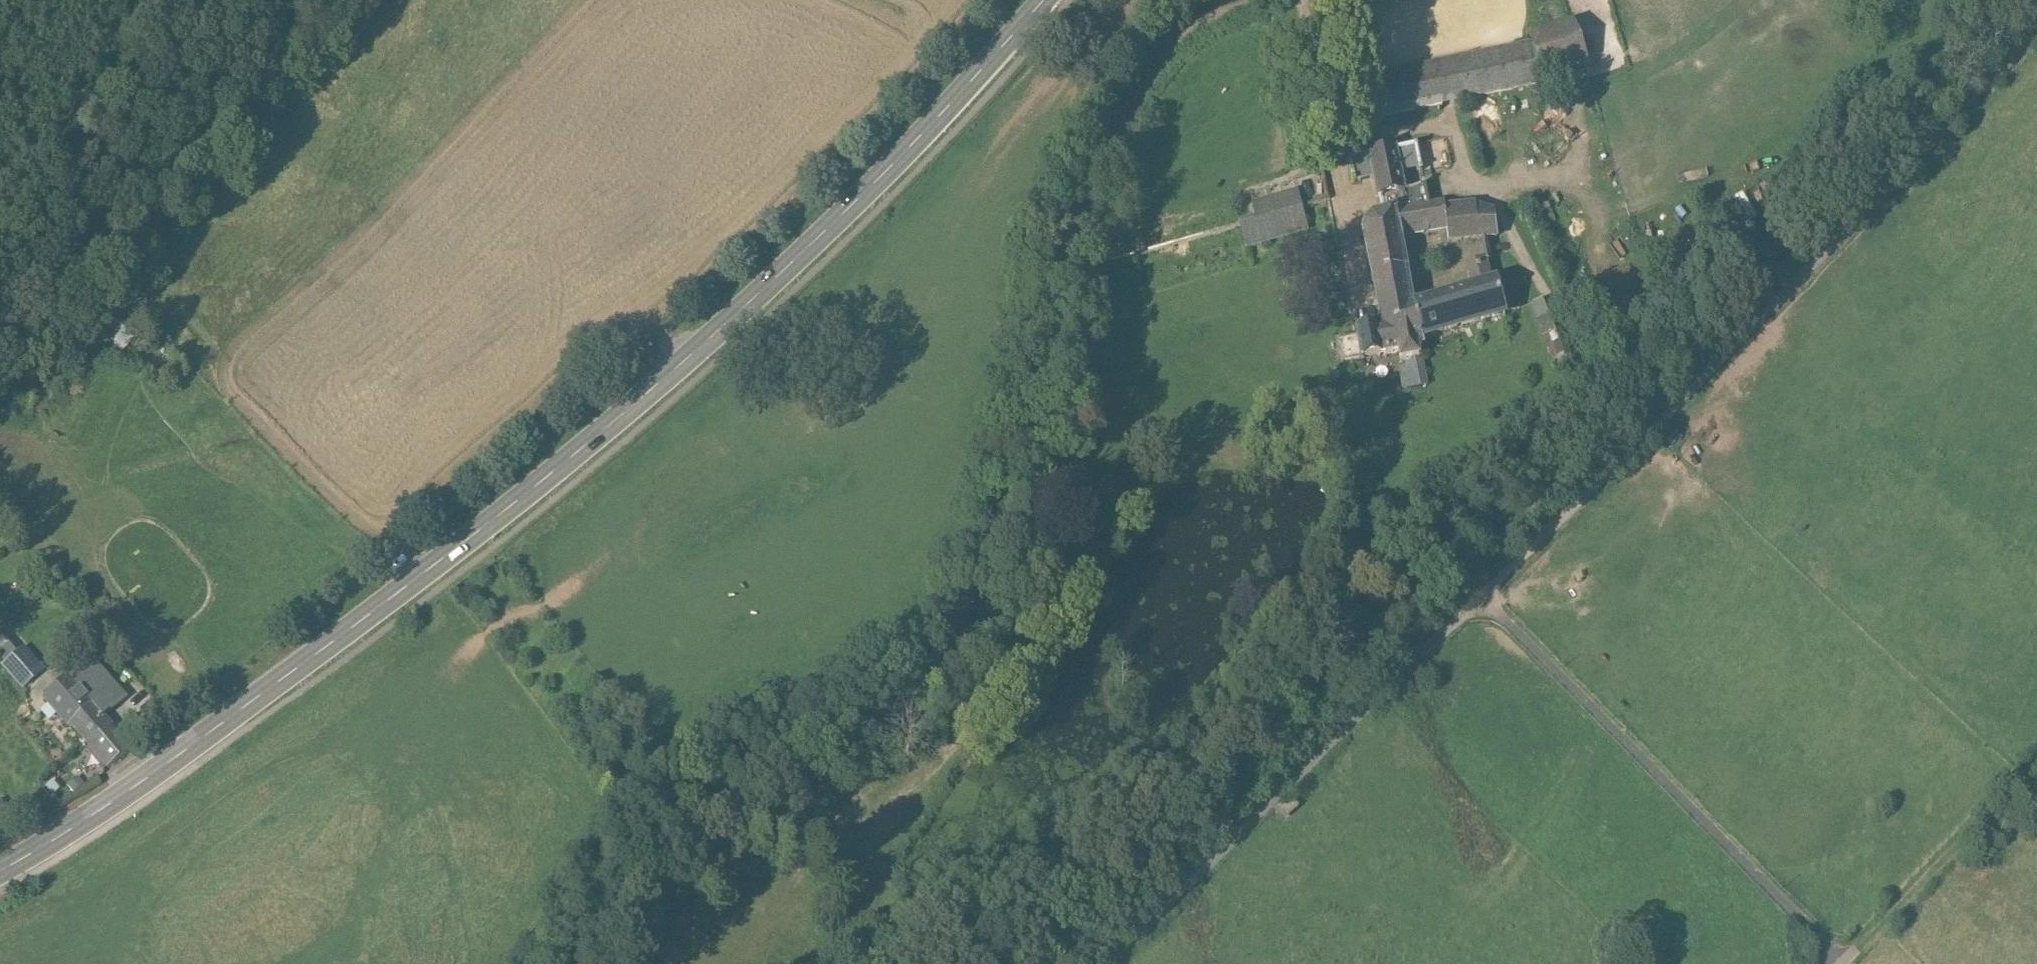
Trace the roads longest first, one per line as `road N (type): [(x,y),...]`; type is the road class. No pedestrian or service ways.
road 1 (secondary): [(1047,0),(866,194),(540,483),(199,743),(0,871)]
road 2 (track): [(1107,963),(2036,36)]
road 3 (track): [(1838,963),(1843,959),(1482,597)]
road 4 (track): [(1843,959),(2036,766)]

